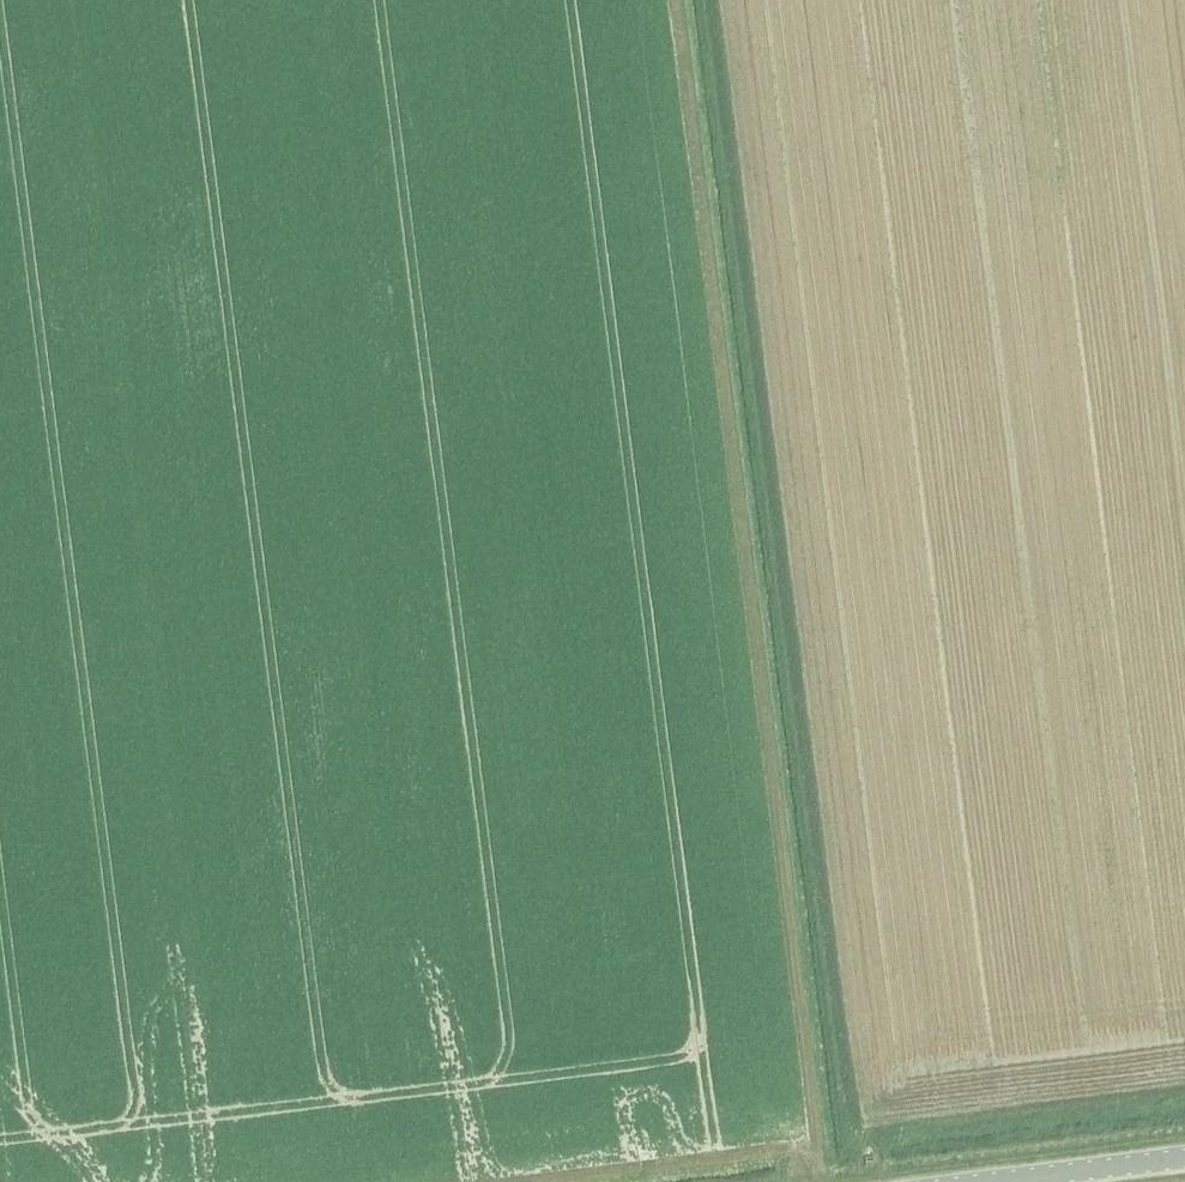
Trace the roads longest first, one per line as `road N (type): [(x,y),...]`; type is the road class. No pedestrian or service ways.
road 1 (unclassified): [(999,1181),(1184,1159)]

